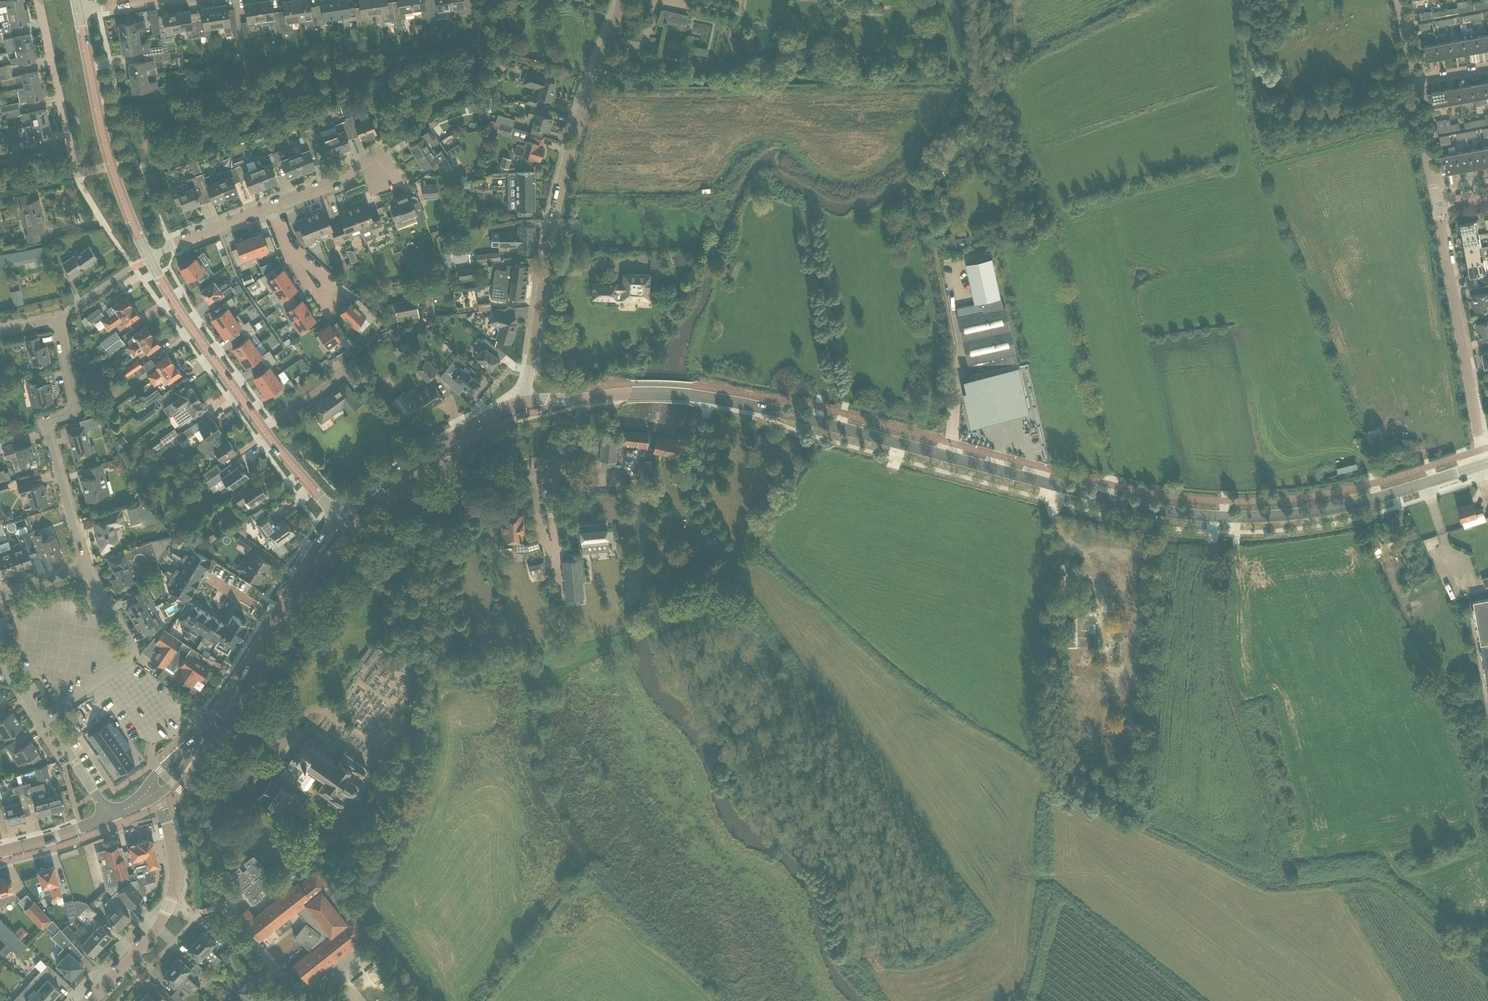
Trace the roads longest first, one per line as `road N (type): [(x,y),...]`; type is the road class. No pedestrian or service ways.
road 1 (tertiary): [(1431,481),(1332,508),(1193,516),(690,395)]
road 2 (residential): [(525,403),(556,211),(594,73)]
road 3 (tertiary): [(338,517),(286,461),(150,259)]
road 4 (residential): [(85,569),(51,439),(54,419),(81,401),(60,320)]
road 5 (residential): [(1485,462),(1439,205)]
road 6 (residential): [(44,718),(131,657),(85,569)]
road 7 (residential): [(620,473),(464,473),(438,446)]
road 8 (residential): [(76,173),(38,0)]
road 9 (tertiary): [(525,403),(690,395)]
road 10 (tertiary): [(111,165),(77,11)]
road 11 (tertiary): [(194,745),(277,615)]
road 12 (residential): [(269,208),(375,160),(386,184)]
road 13 (residential): [(150,259),(269,208)]
road 14 (residential): [(1439,205),(1418,80)]
road 15 (unclassified): [(90,1000),(149,941),(169,906)]
road 16 (tertiary): [(338,517),(438,446)]

